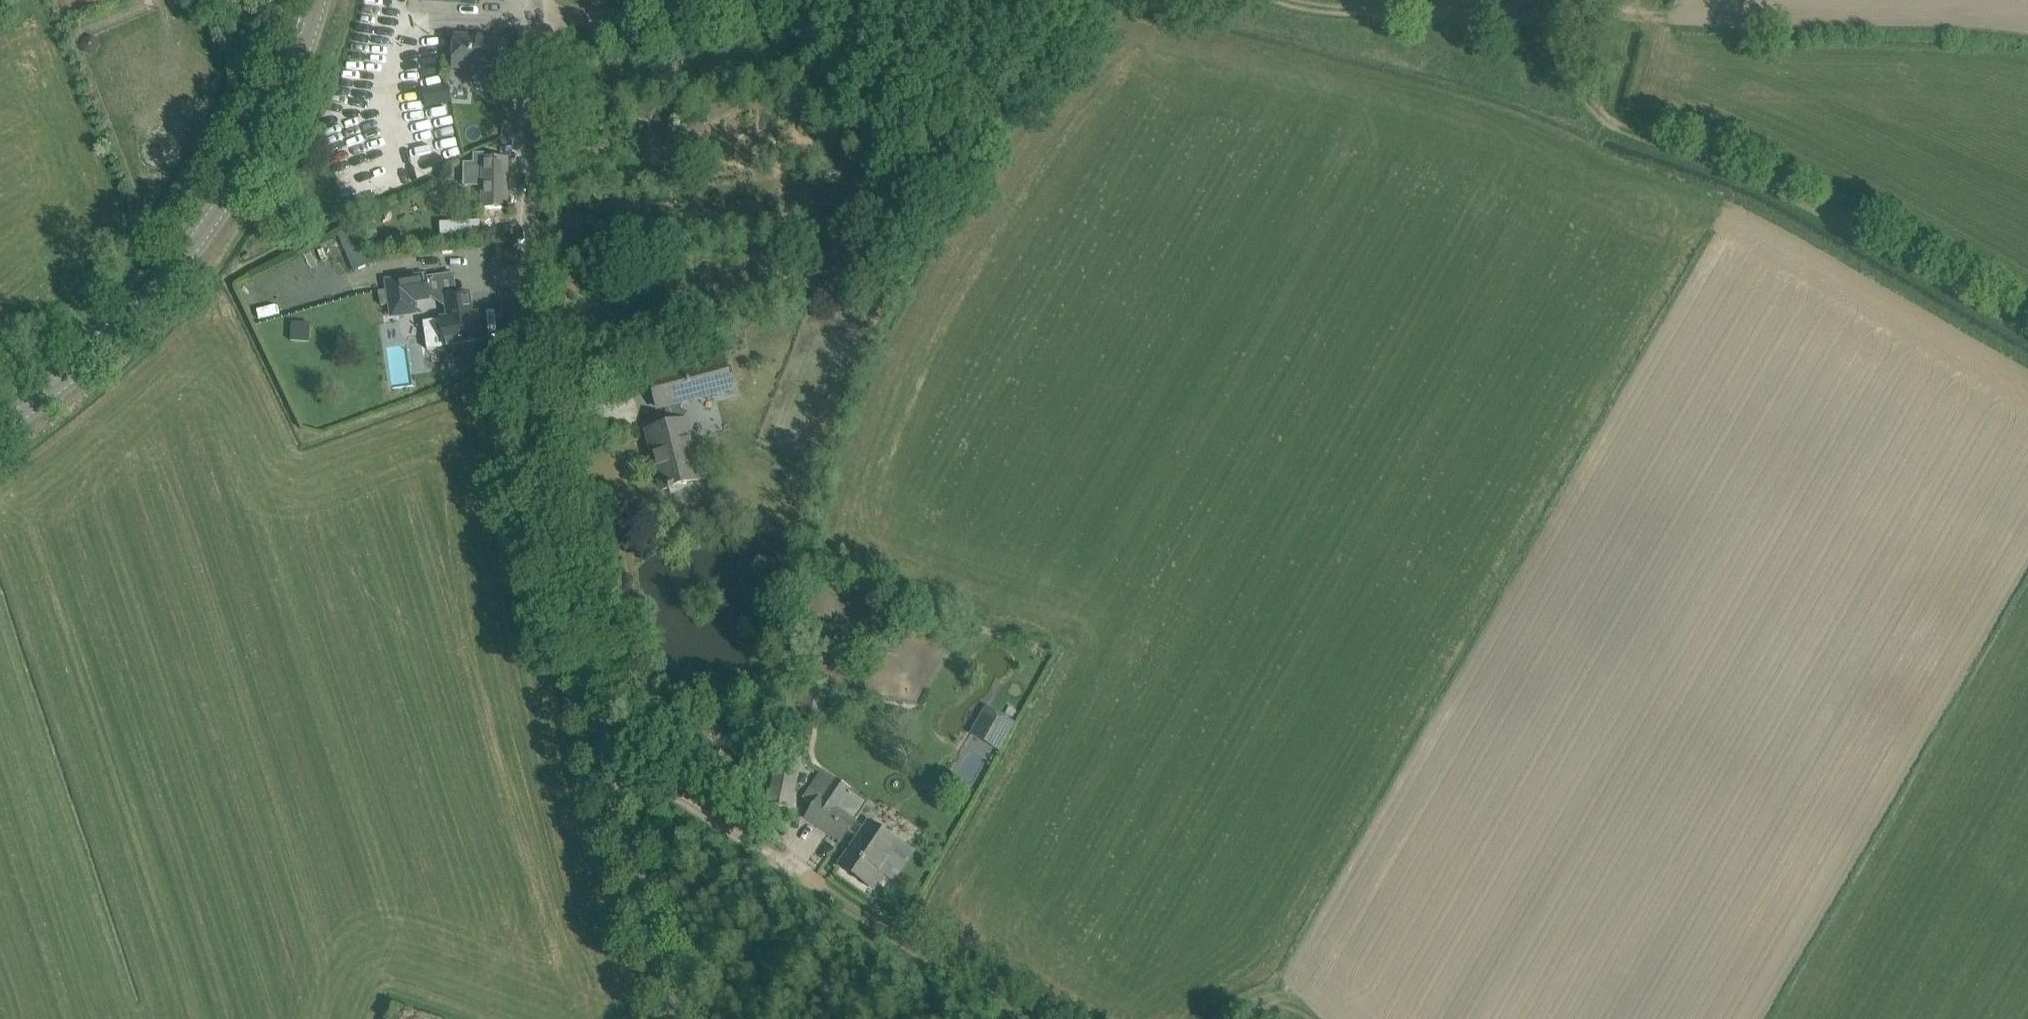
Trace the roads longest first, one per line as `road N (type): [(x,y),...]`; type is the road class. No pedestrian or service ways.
road 1 (unclassified): [(678,1018),(612,799),(537,460),(526,297),(538,0)]
road 2 (tertiary): [(0,425),(132,316),(213,220),(266,127),(319,0)]

